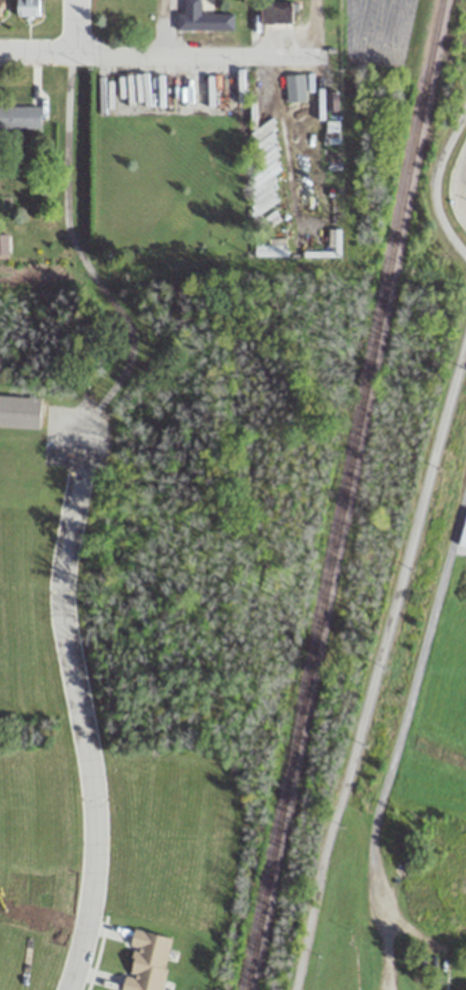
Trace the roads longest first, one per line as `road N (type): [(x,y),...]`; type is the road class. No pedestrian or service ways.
road 1 (residential): [(64,989),(92,876),(93,805),(59,596),(77,475)]
road 2 (residential): [(0,54),(319,54)]

